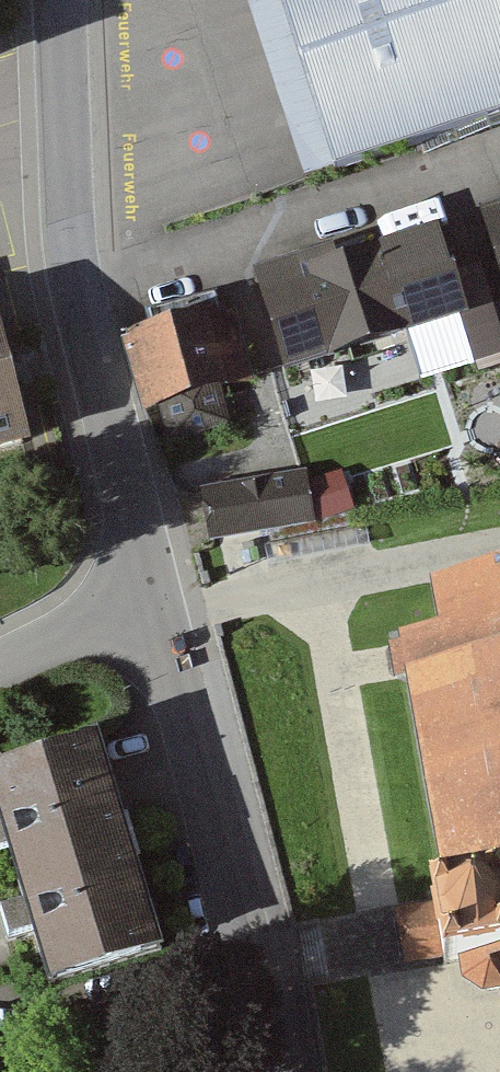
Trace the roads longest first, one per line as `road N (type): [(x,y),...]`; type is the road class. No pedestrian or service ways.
road 1 (residential): [(279,1071),(270,1010),(153,612)]
road 2 (unclassified): [(499,170),(79,298)]
road 3 (residential): [(153,612),(499,548)]
road 4 (residential): [(153,612),(79,298)]
road 5 (residential): [(79,298),(61,0)]
road 6 (residential): [(153,612),(95,620),(0,668)]

